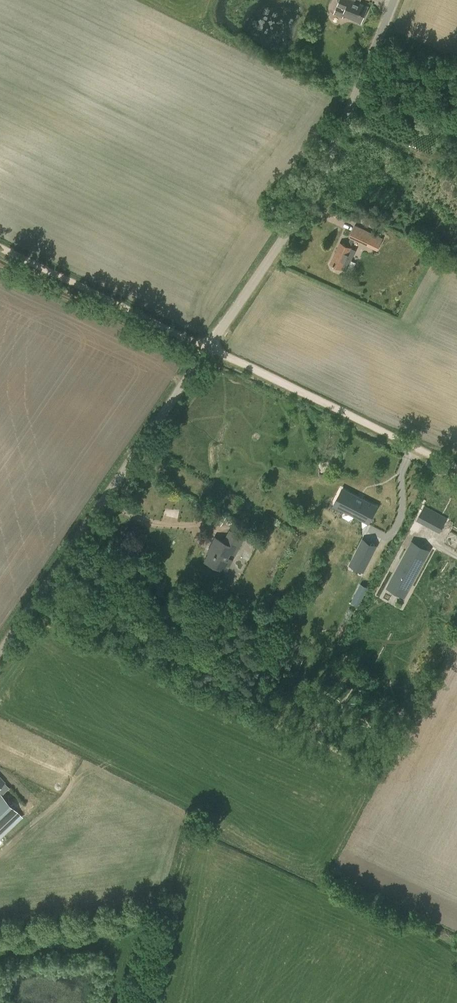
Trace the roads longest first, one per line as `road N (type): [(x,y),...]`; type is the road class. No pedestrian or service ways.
road 1 (tertiary): [(0,655),(308,202),(395,0)]
road 2 (track): [(0,248),(456,468)]

